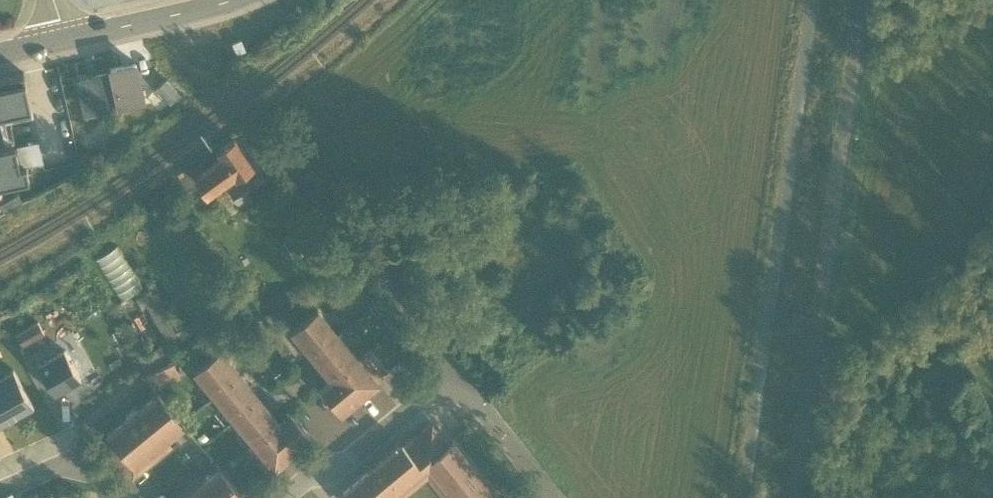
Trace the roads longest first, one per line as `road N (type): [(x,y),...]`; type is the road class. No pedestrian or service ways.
road 1 (residential): [(283,497),(349,461),(453,373)]
road 2 (tertiary): [(227,0),(65,41)]
road 3 (residential): [(453,373),(553,497)]
road 4 (residential): [(0,489),(74,464),(94,471),(117,497)]

